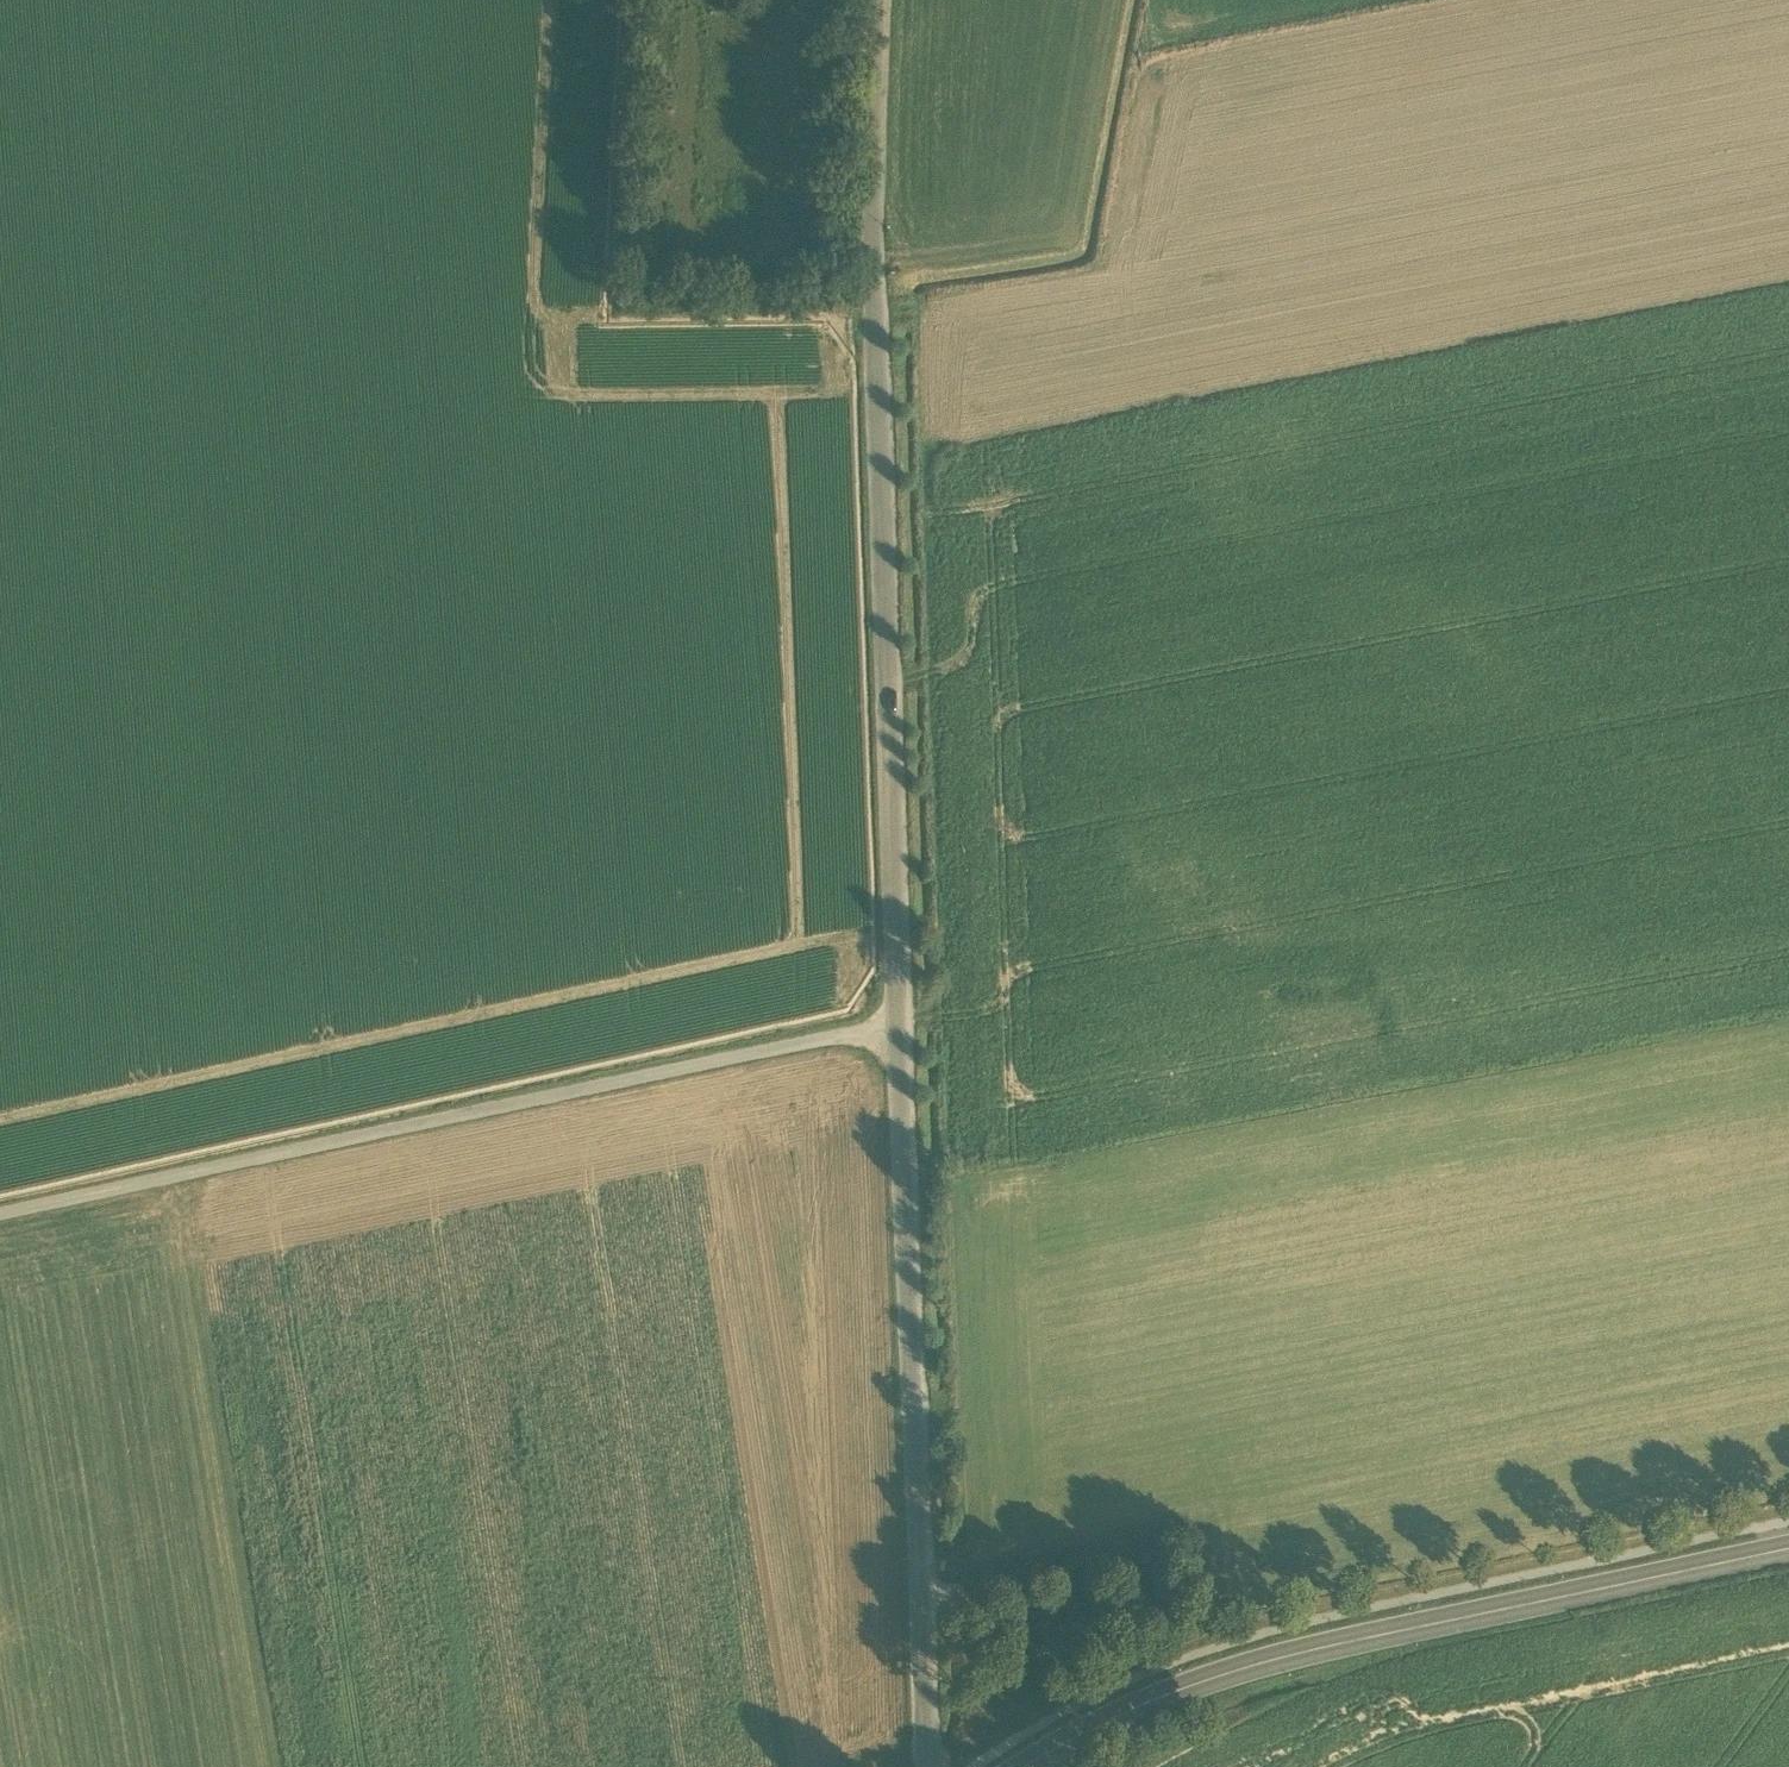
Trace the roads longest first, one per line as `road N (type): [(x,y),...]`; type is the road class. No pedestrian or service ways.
road 1 (unclassified): [(929,1766),(876,300),(873,0)]
road 2 (track): [(901,1021),(0,1213)]
road 3 (secondary): [(1027,1766),(1147,1705),(1235,1672),(1788,1552)]

